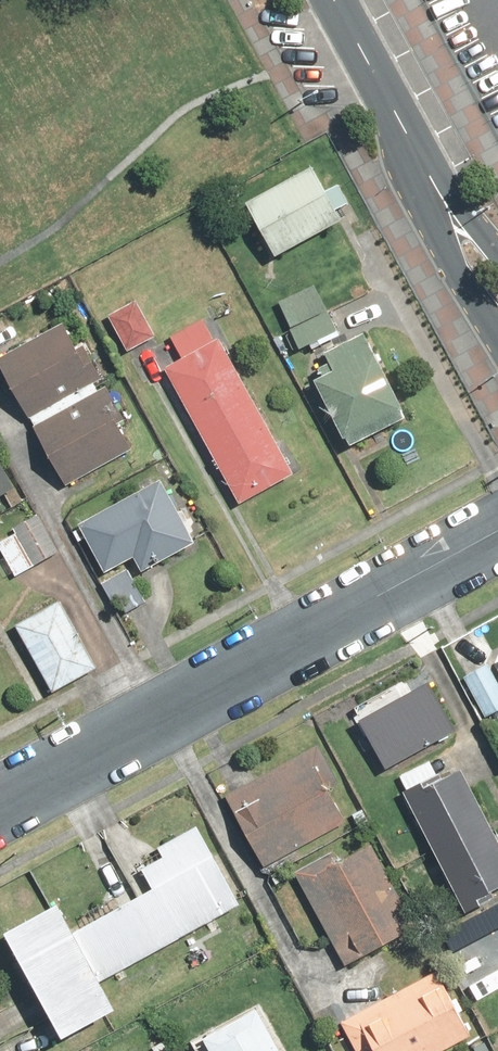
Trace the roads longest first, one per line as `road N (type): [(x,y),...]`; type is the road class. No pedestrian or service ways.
road 1 (residential): [(0,803),(497,533)]
road 2 (residential): [(431,178),(336,0)]
road 3 (residential): [(497,328),(454,270),(431,178)]

